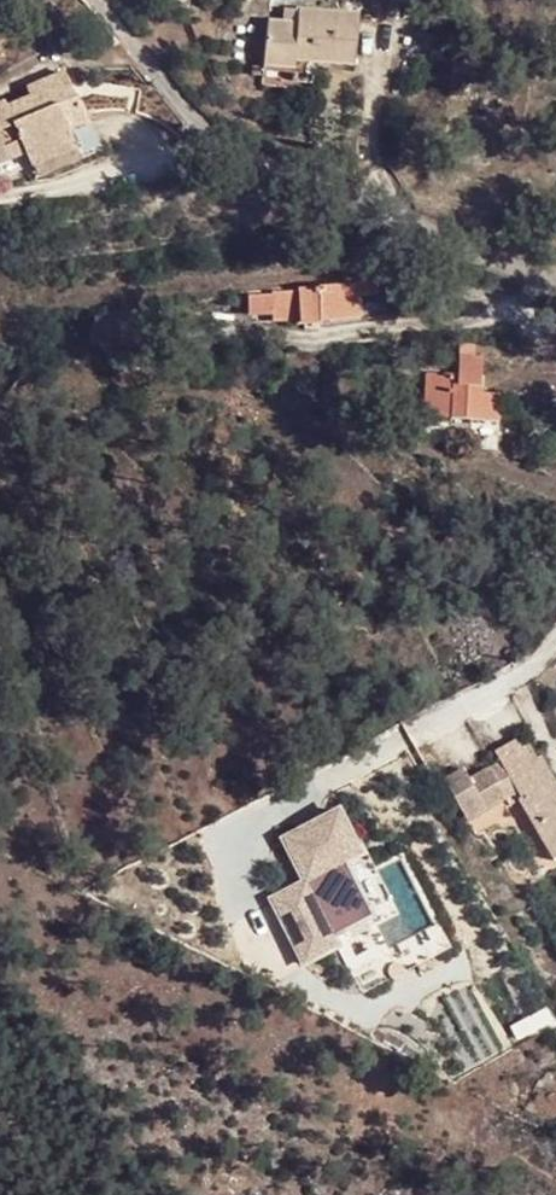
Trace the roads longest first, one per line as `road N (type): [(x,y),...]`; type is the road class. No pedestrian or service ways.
road 1 (residential): [(555,268),(209,126),(113,0)]
road 2 (track): [(555,654),(271,816)]

